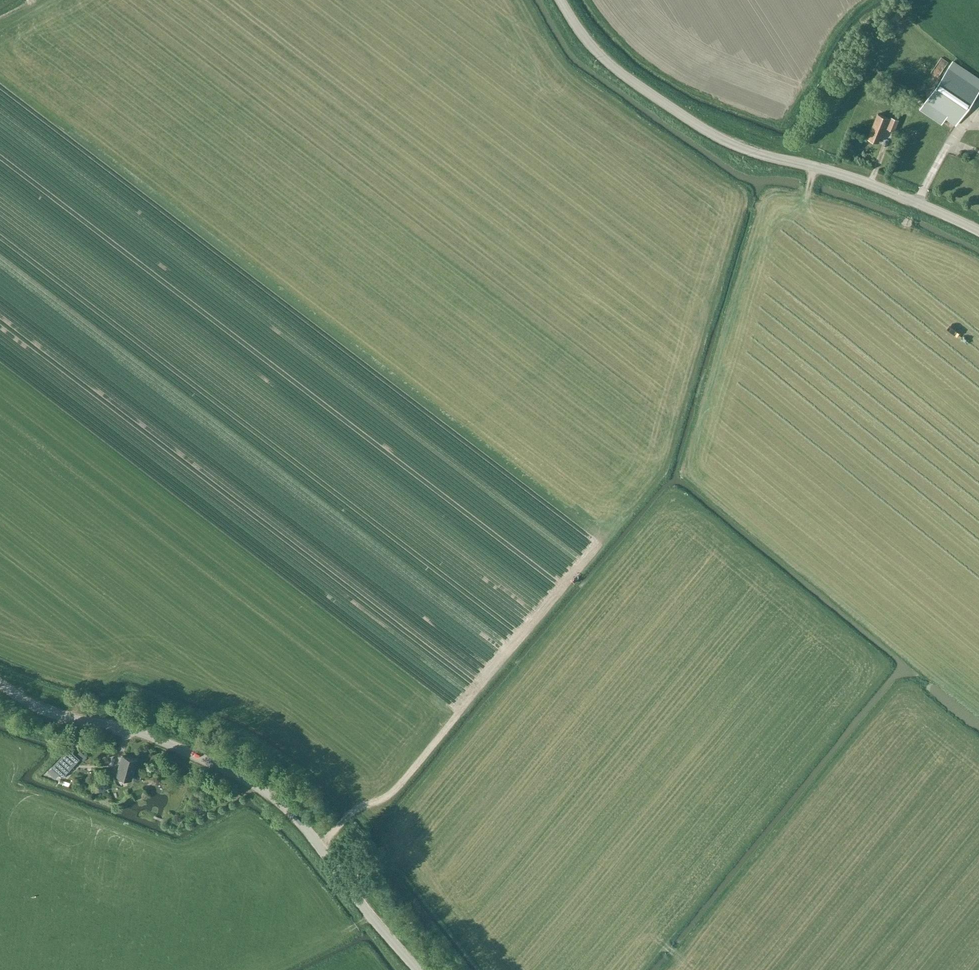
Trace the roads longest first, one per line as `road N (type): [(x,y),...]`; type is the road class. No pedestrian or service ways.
road 1 (unclassified): [(418,969),(294,815),(262,789),(133,730),(44,709),(0,684)]
road 2 (unclassified): [(978,232),(852,179),(723,142),(597,55),(560,0)]

